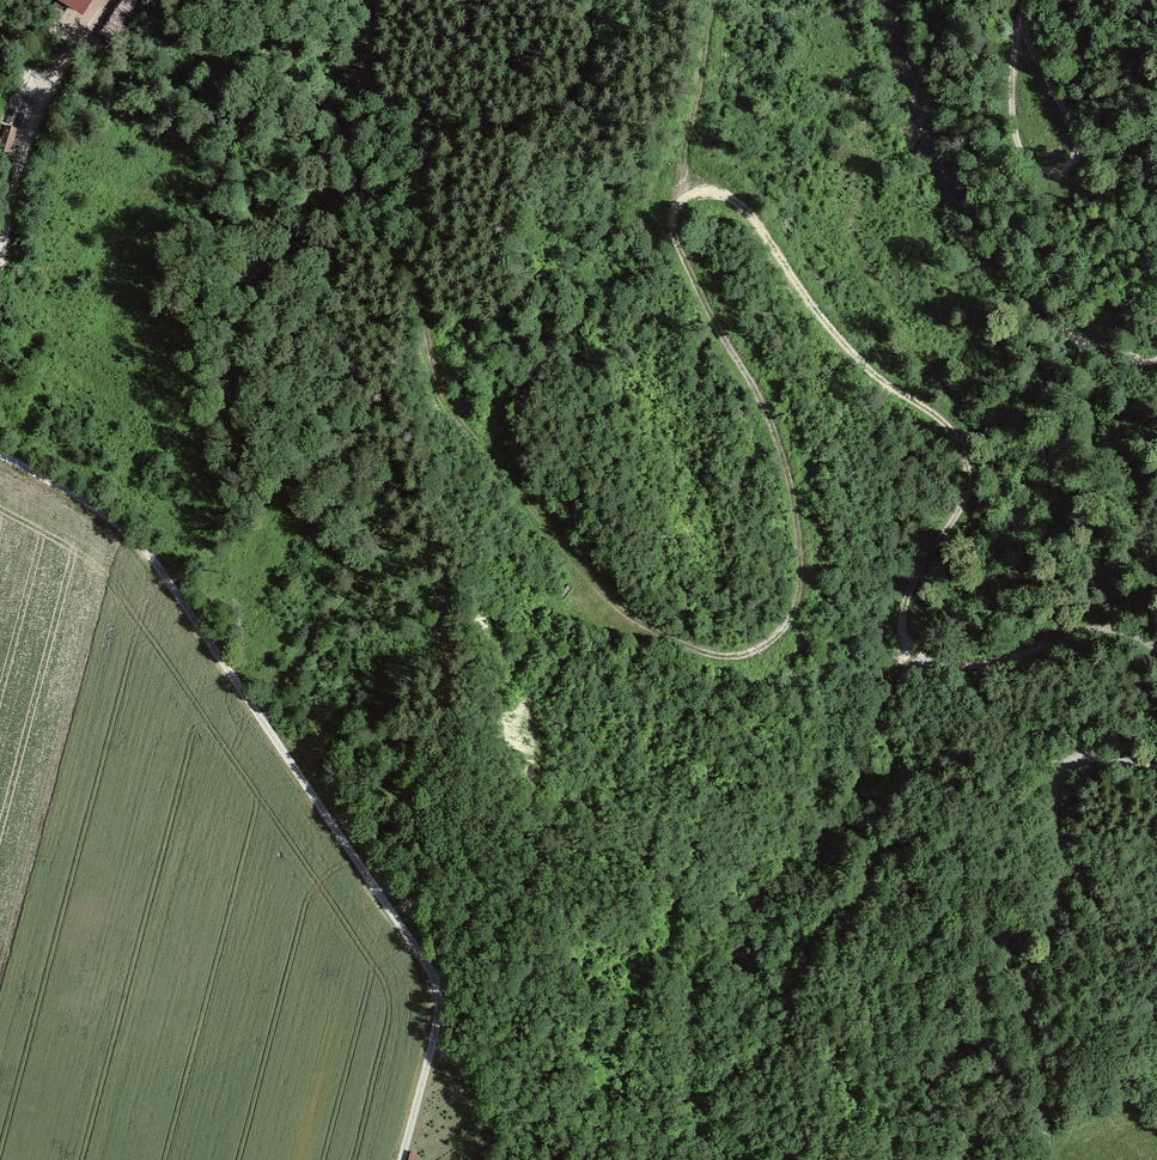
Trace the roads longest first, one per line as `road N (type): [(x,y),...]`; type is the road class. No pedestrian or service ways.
road 1 (track): [(1156,651),(1104,630),(982,665),(913,655),(902,626),(913,582),(966,498),(958,438),(861,363),(747,213),(708,192),(681,201),(673,229),(772,428),(794,506),(798,598),(780,633),(744,656),(704,653),(635,621),(600,591),(446,399),(411,279),(350,186),(346,109),(368,61),(367,0)]
road 2 (track): [(0,456),(93,508),(162,575),(426,962),(439,993),(437,1024),(403,1159)]
road 3 (track): [(235,681),(288,669),(380,535),(381,454),(343,347),(332,282),(332,232),(350,186)]
road 4 (track): [(1049,1159),(1031,993),(1062,881),(1055,787),(1081,758),(1156,768)]
road 5 (track): [(1023,23),(1013,68),(1016,138),(1027,160),(1060,169),(1078,156),(1079,143),(1030,47)]
road 6 (track): [(109,0),(60,67),(29,132),(0,292)]

